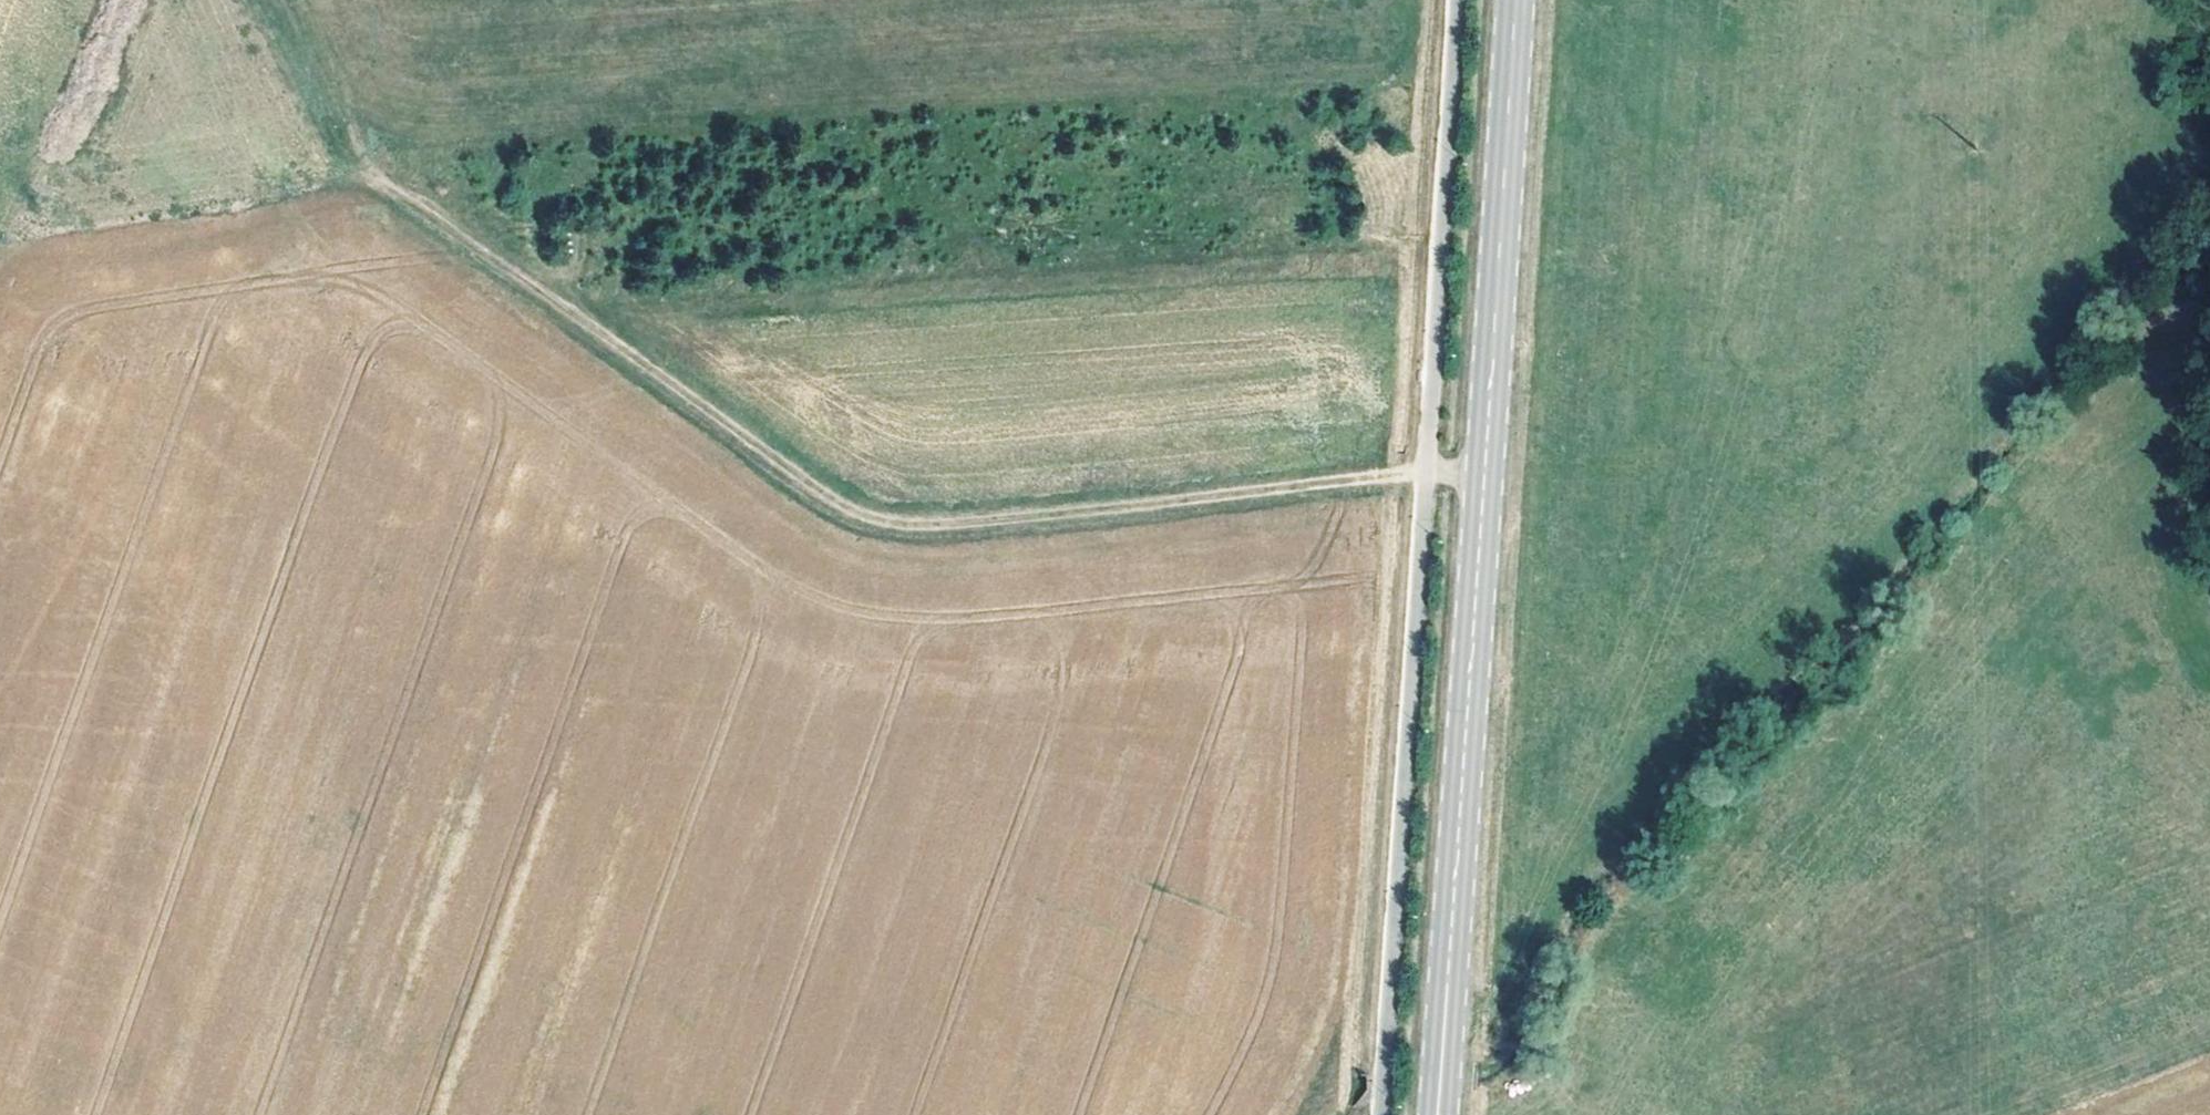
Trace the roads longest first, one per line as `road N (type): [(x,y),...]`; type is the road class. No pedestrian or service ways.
road 1 (tertiary): [(1438,1114),(1515,0)]

